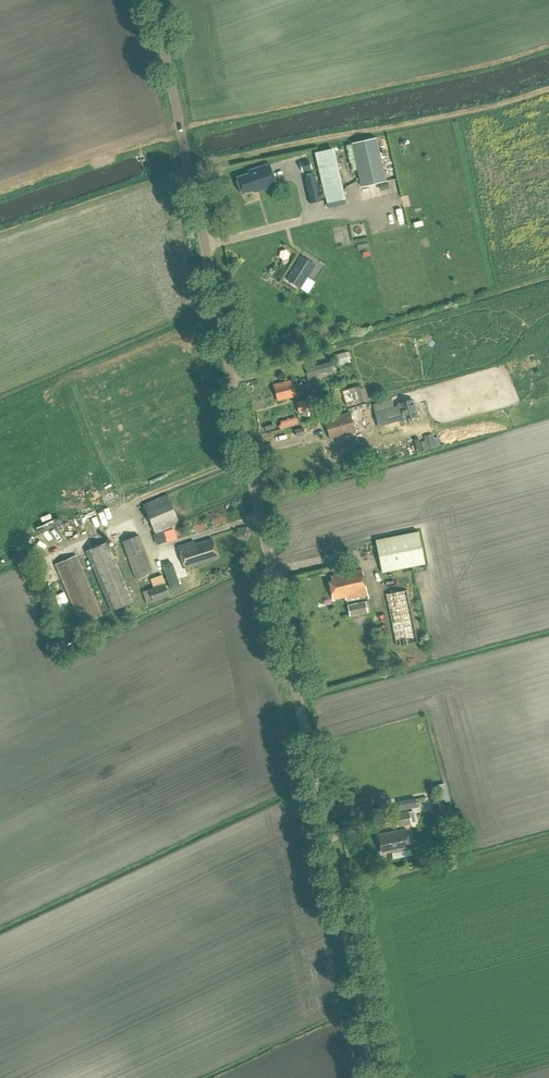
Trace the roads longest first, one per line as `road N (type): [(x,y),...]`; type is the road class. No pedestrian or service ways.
road 1 (unclassified): [(377,1077),(154,0)]
road 2 (track): [(189,169),(548,85)]
road 3 (track): [(0,191),(173,131)]

